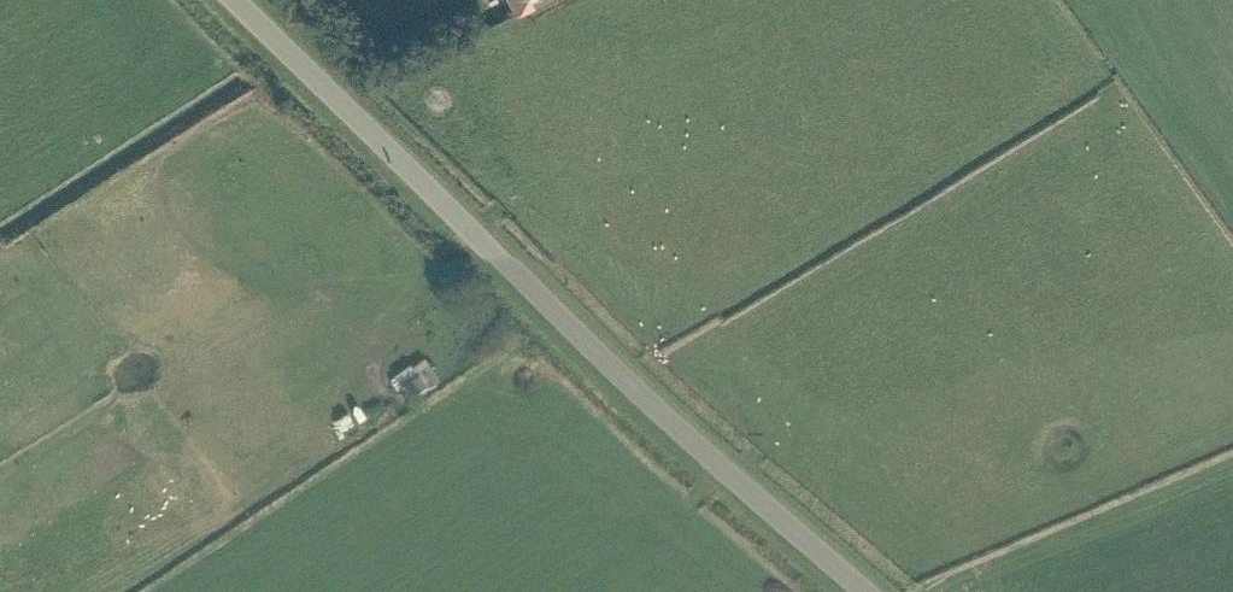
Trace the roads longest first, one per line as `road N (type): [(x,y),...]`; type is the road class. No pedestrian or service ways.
road 1 (unclassified): [(865,591),(628,384),(237,0)]

